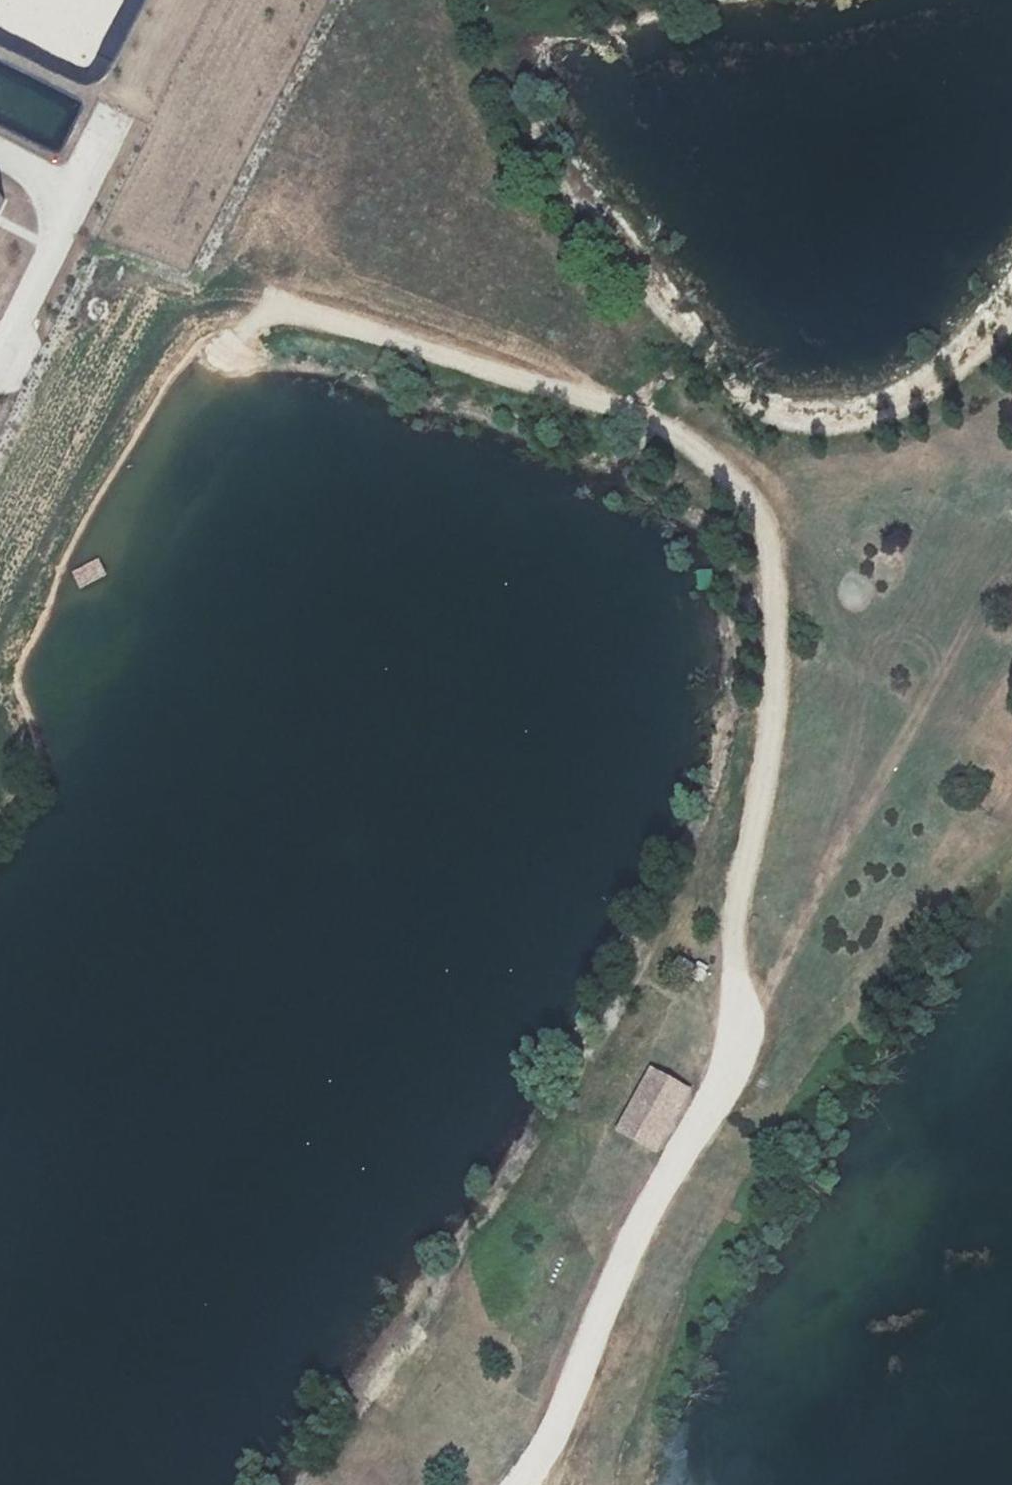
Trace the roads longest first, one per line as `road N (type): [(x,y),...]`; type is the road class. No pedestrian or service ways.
road 1 (track): [(521,1484),(572,1400),(638,1224),(766,996)]

